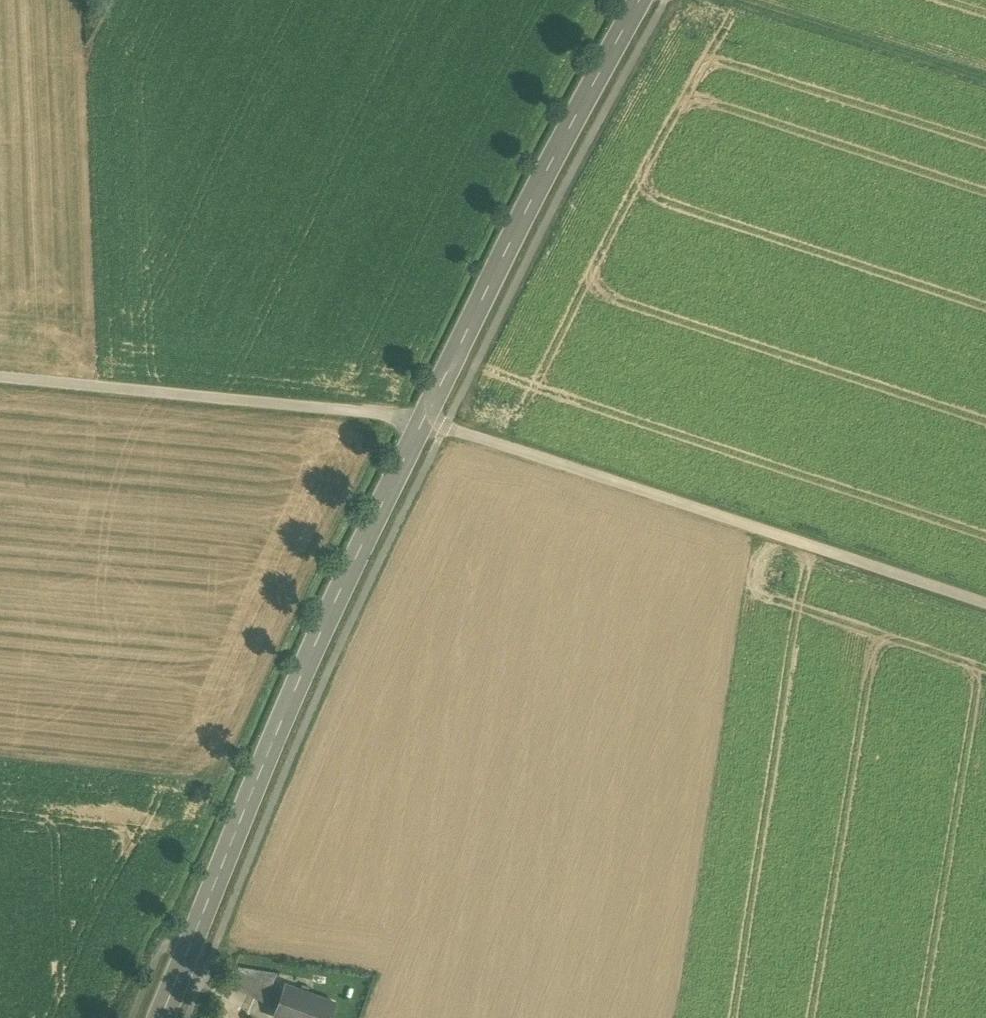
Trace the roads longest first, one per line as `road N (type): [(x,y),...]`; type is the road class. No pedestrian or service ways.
road 1 (secondary): [(642,0),(534,194),(299,681),(162,1017)]
road 2 (track): [(985,603),(423,421),(0,378)]

